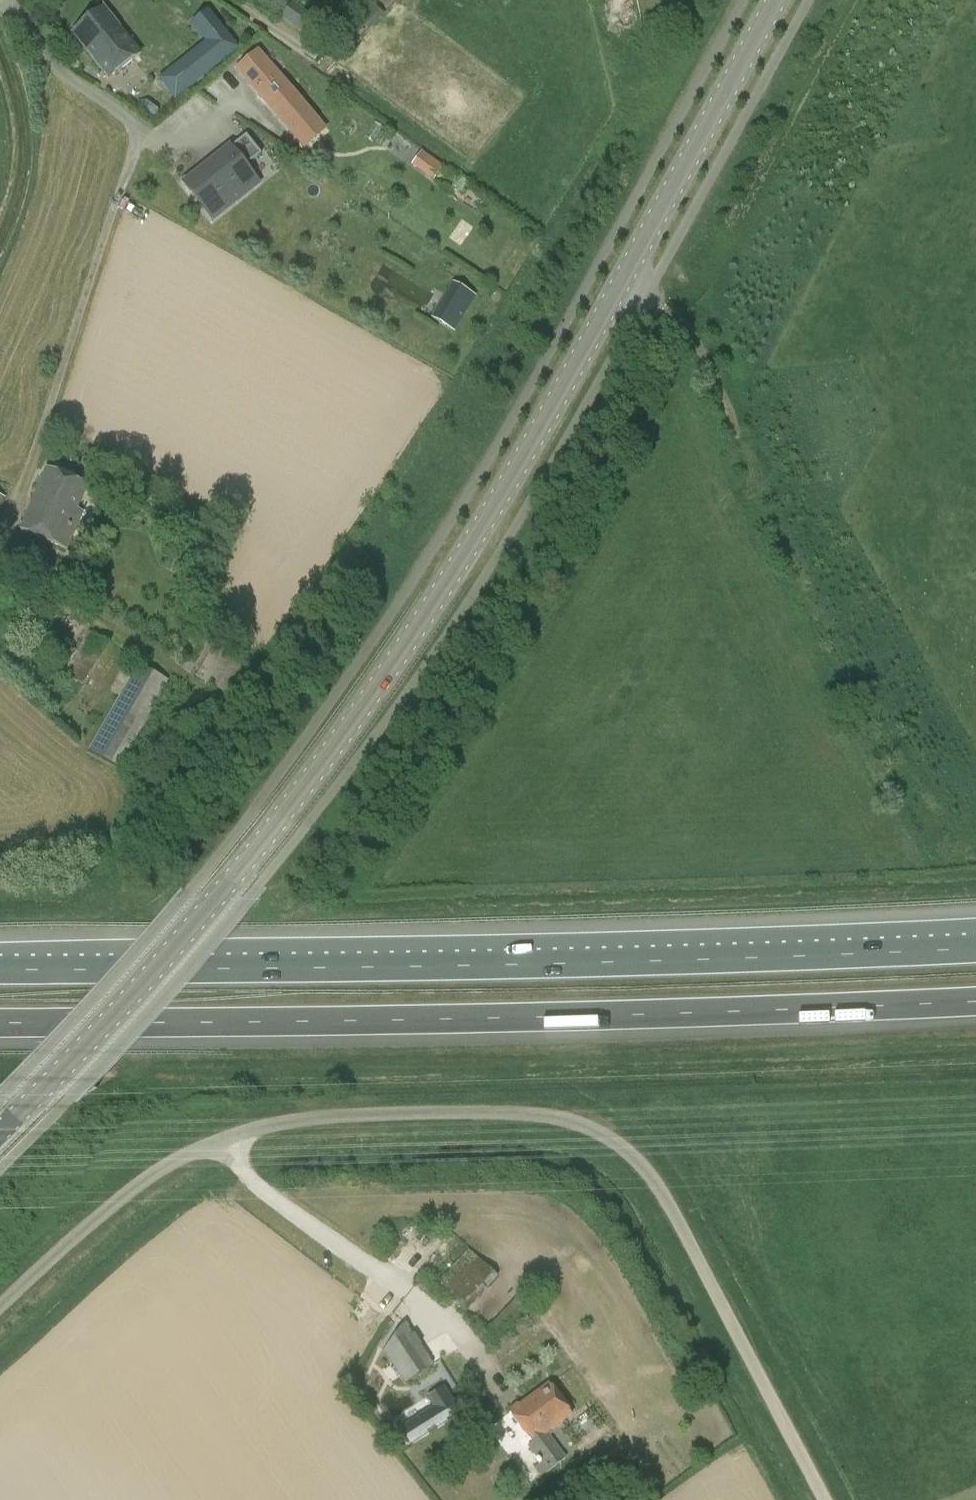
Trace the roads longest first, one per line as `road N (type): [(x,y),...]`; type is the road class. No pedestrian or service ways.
road 1 (tertiary): [(0,1133),(262,843),(417,630),(547,419),(778,0)]
road 2 (unclassified): [(0,1306),(140,1184),(222,1140),(355,1115),(558,1118),(619,1146),(650,1174),(823,1499)]
road 3 (motorway): [(0,1022),(771,1013),(975,1000)]
road 4 (motorway): [(975,949),(247,971),(0,969)]
road 5 (track): [(626,277),(688,330),(881,725),(949,814)]
road 6 (unclassified): [(9,0),(53,64),(138,135)]

